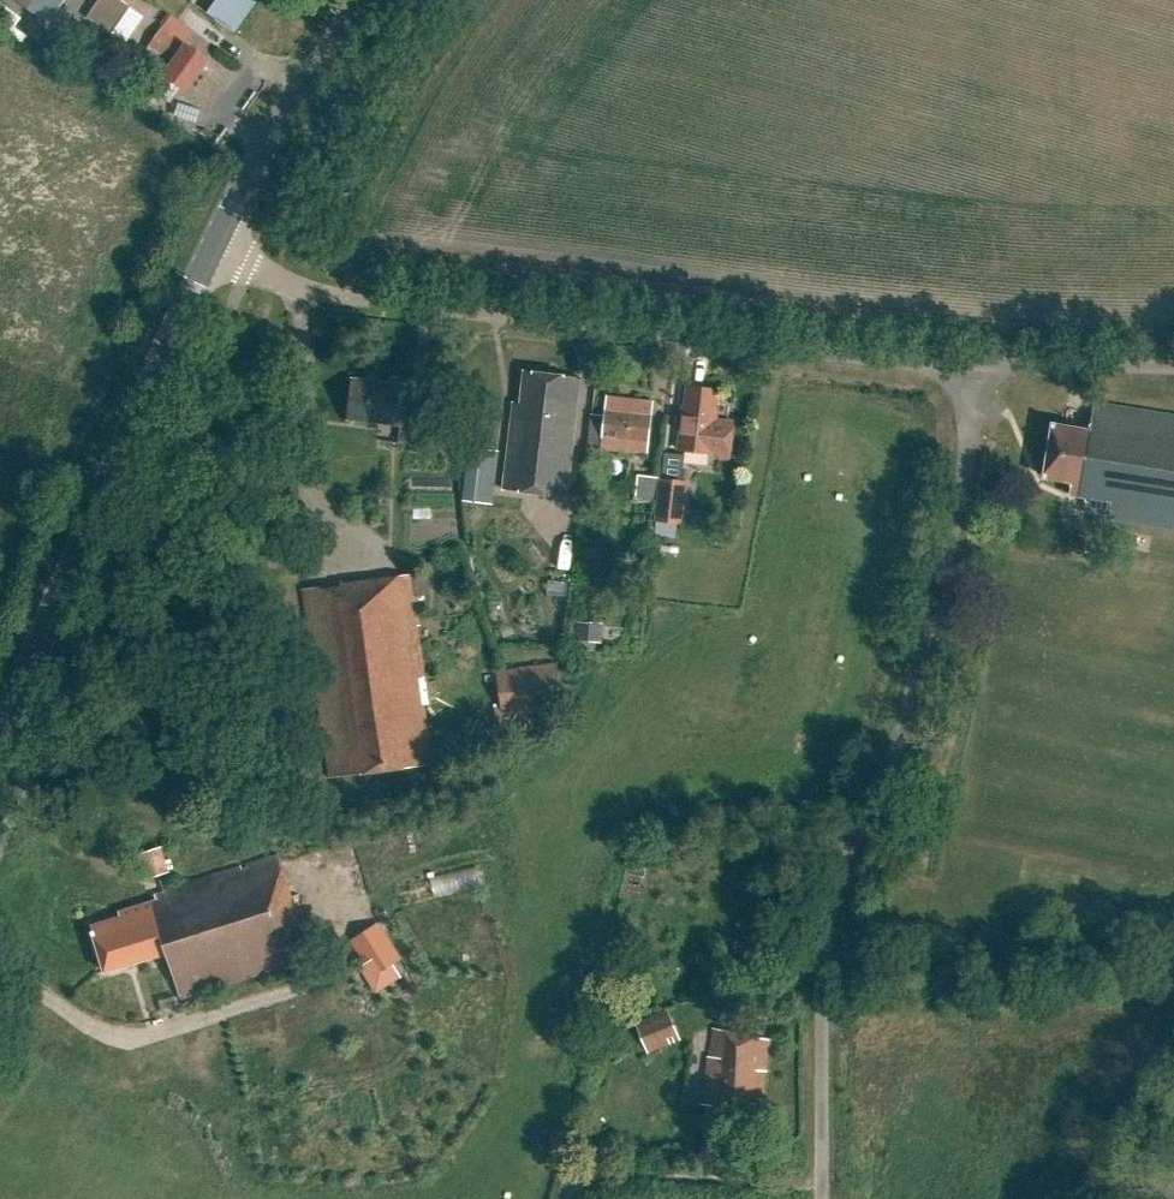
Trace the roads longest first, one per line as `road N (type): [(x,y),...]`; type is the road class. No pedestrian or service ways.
road 1 (unclassified): [(821,1198),(830,896),(902,716),(939,587),(972,366),(326,292),(210,247)]
road 2 (secondary): [(0,741),(210,247)]
road 3 (secondary): [(210,247),(310,76),(367,0)]
road 4 (track): [(821,1186),(635,1180),(593,1186),(582,1198)]
road 5 (track): [(1173,366),(972,366)]

